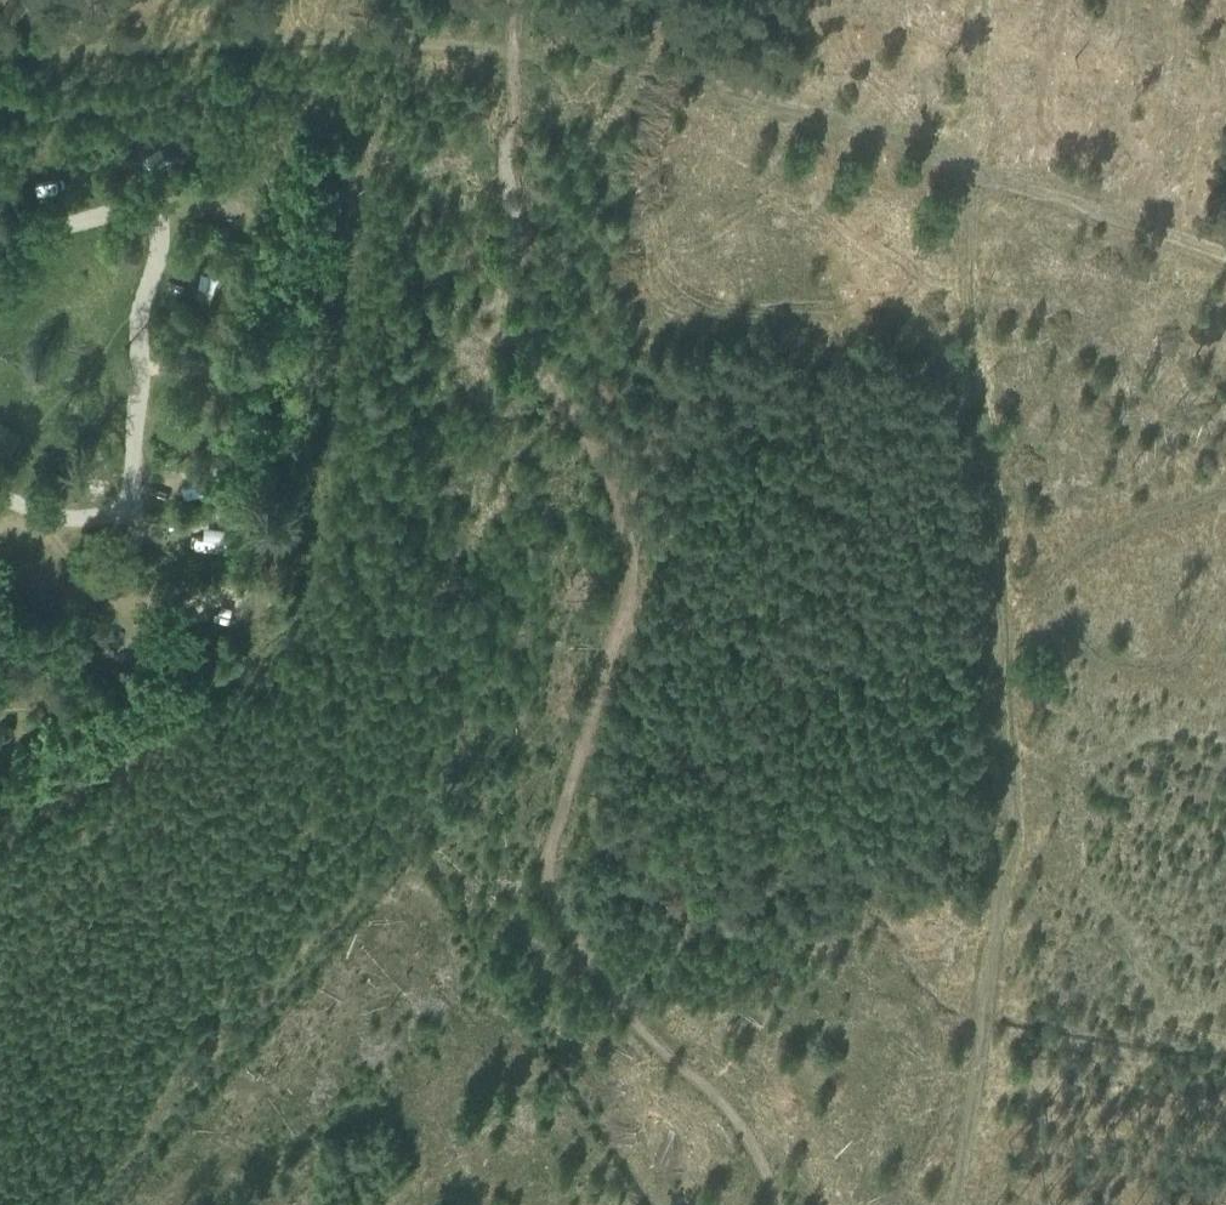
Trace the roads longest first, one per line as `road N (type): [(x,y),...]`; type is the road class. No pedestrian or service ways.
road 1 (track): [(510,53),(514,122),(503,157),(520,217),(503,318),(600,458),(641,555),(550,875),(589,952),(655,1040),(756,1149),(776,1204)]
road 2 (track): [(510,53),(371,40),(0,53)]

